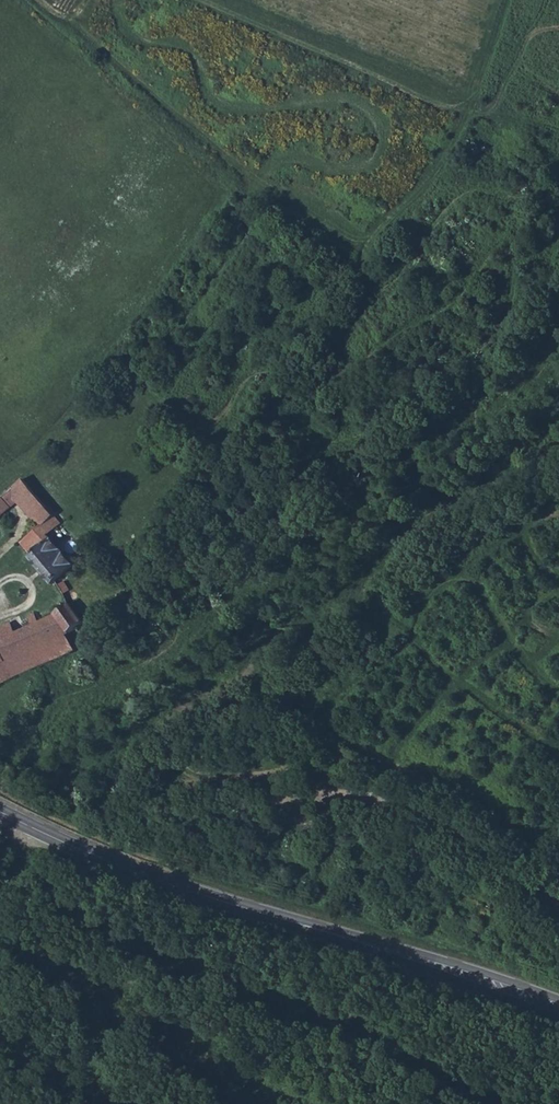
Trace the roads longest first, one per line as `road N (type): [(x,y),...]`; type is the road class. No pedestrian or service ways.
road 1 (track): [(224,0),(471,104),(509,0)]
road 2 (secondary): [(251,911),(558,1020)]
road 3 (secondary): [(558,999),(442,959),(251,911)]
road 4 (secondary): [(0,812),(251,911)]

